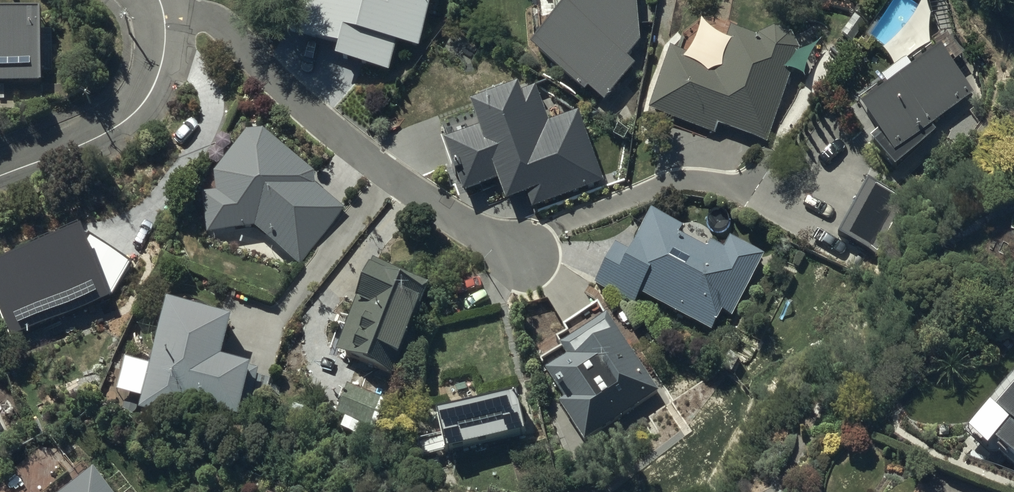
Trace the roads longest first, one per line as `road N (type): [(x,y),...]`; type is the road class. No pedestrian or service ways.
road 1 (residential): [(166,23),(200,25),(232,39),(395,181),(524,256)]
road 2 (residential): [(166,23),(155,83),(139,107),(107,132),(0,176)]

